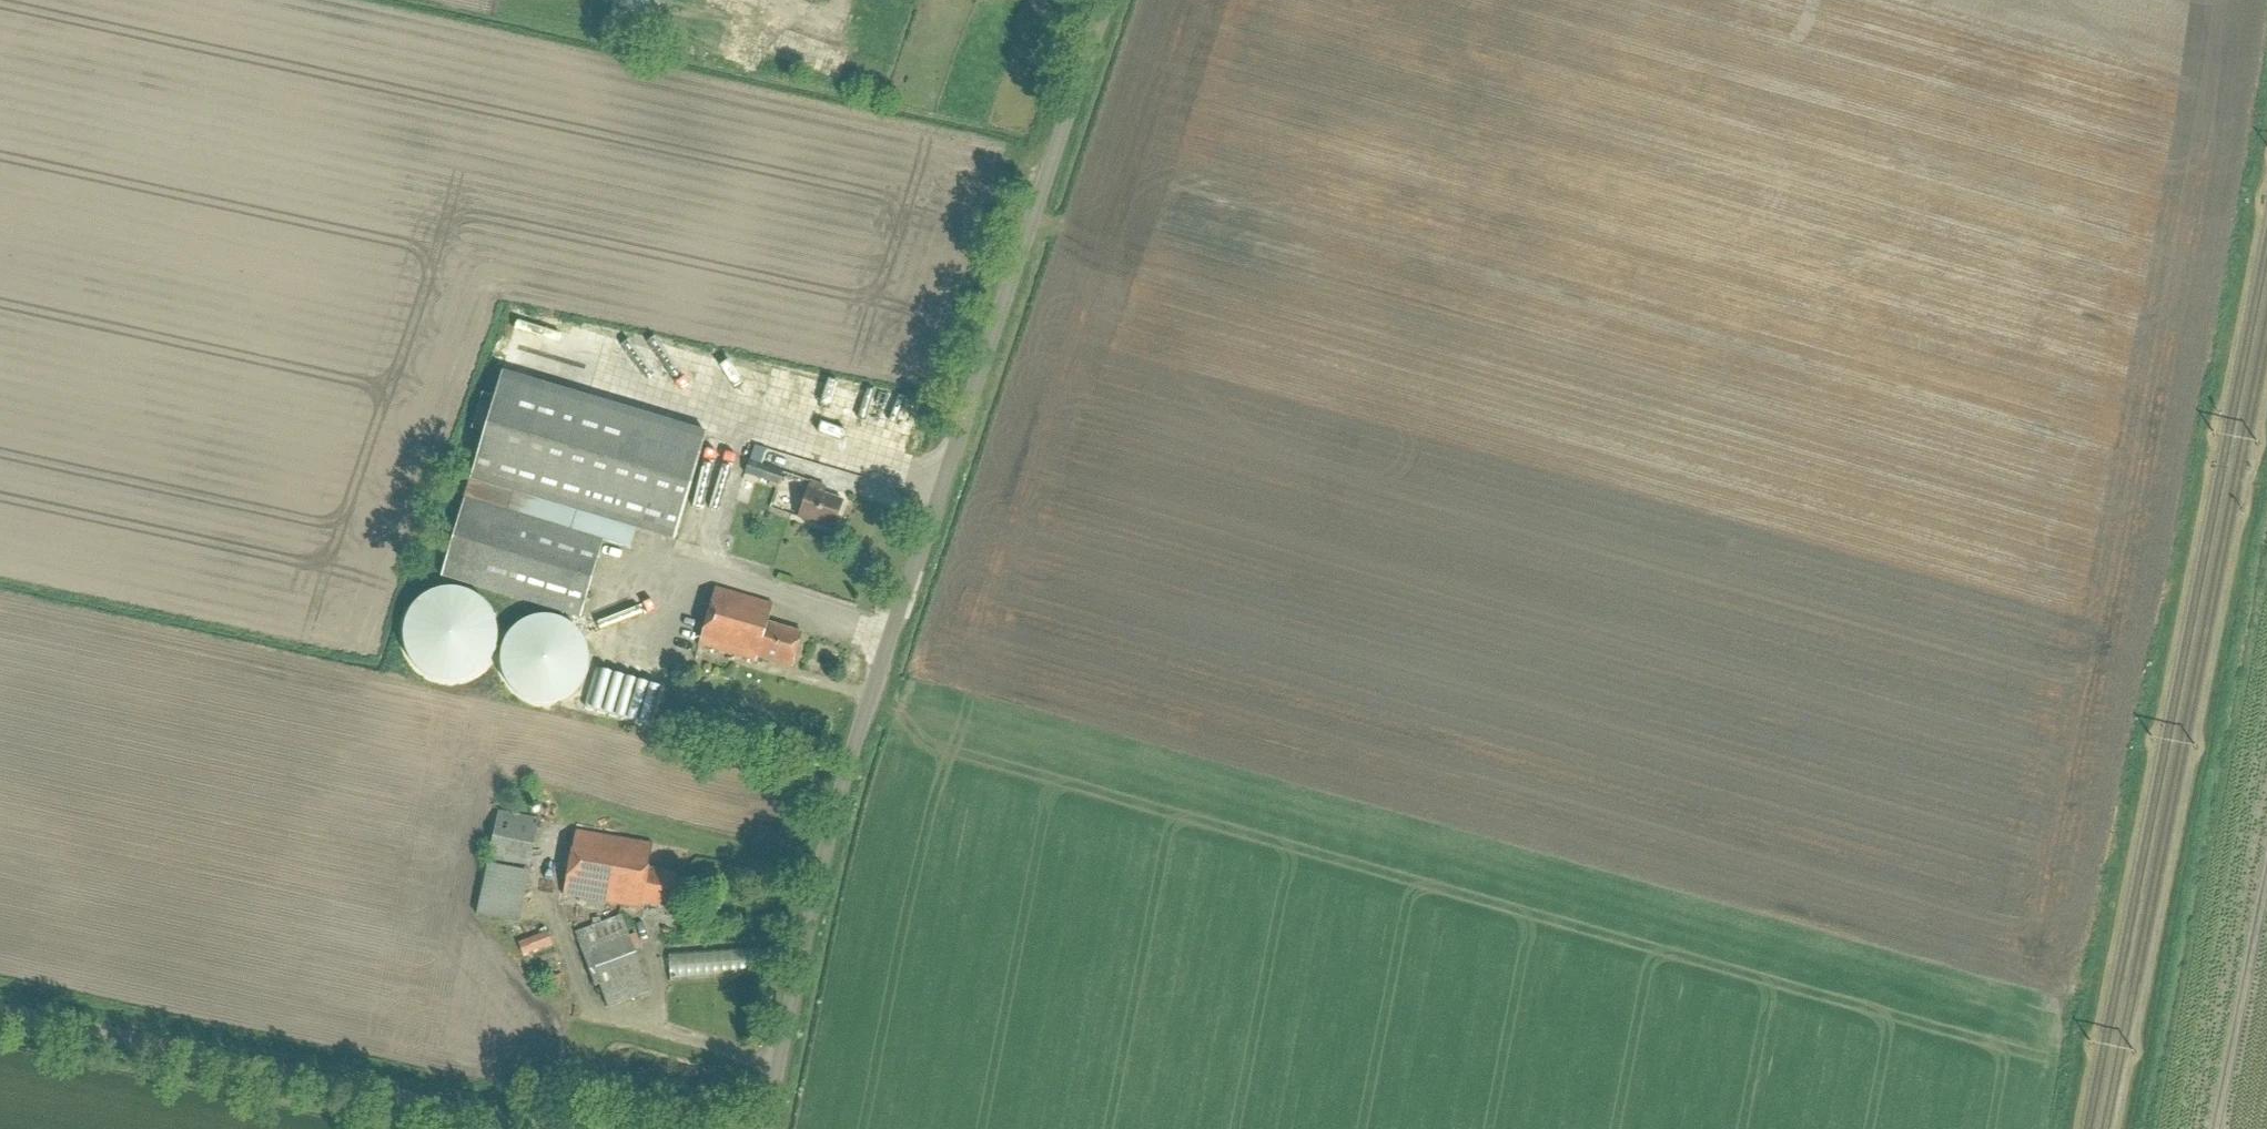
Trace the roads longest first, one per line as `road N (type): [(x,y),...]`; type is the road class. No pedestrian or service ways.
road 1 (unclassified): [(764,1128),(829,842),(875,686),(1108,0)]
road 2 (unclassified): [(0,1011),(541,1128)]

